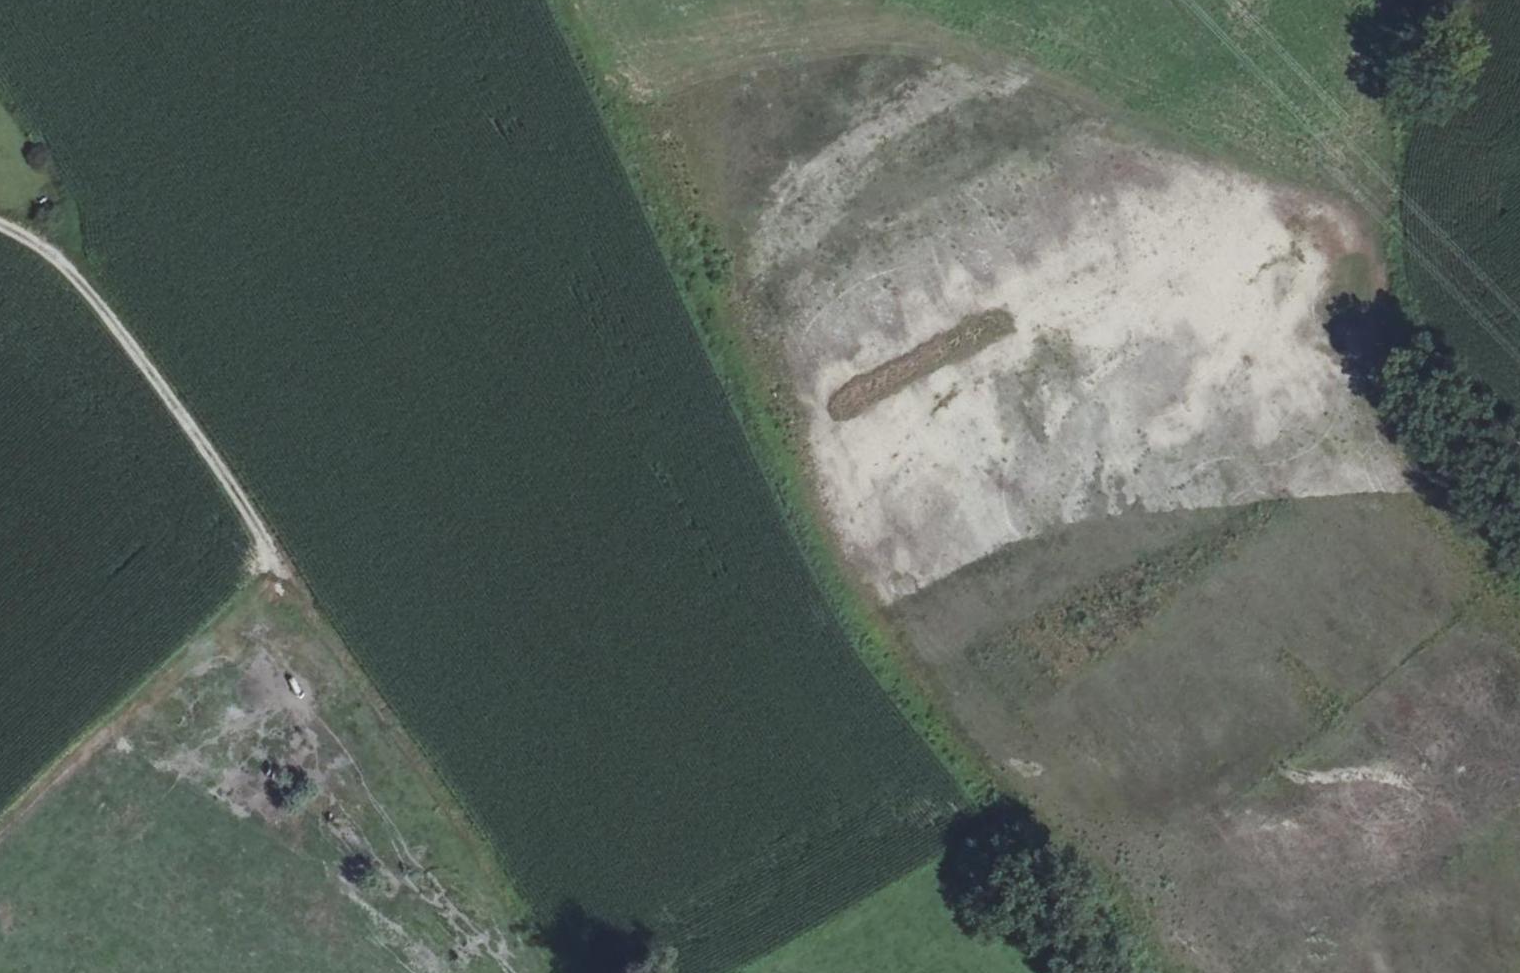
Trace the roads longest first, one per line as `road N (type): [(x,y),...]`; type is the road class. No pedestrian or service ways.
road 1 (track): [(1511,0),(1469,102),(1435,144),(1422,259),(1428,300),(1450,341),(1519,418)]
road 2 (unclassified): [(0,232),(60,271),(264,549)]

